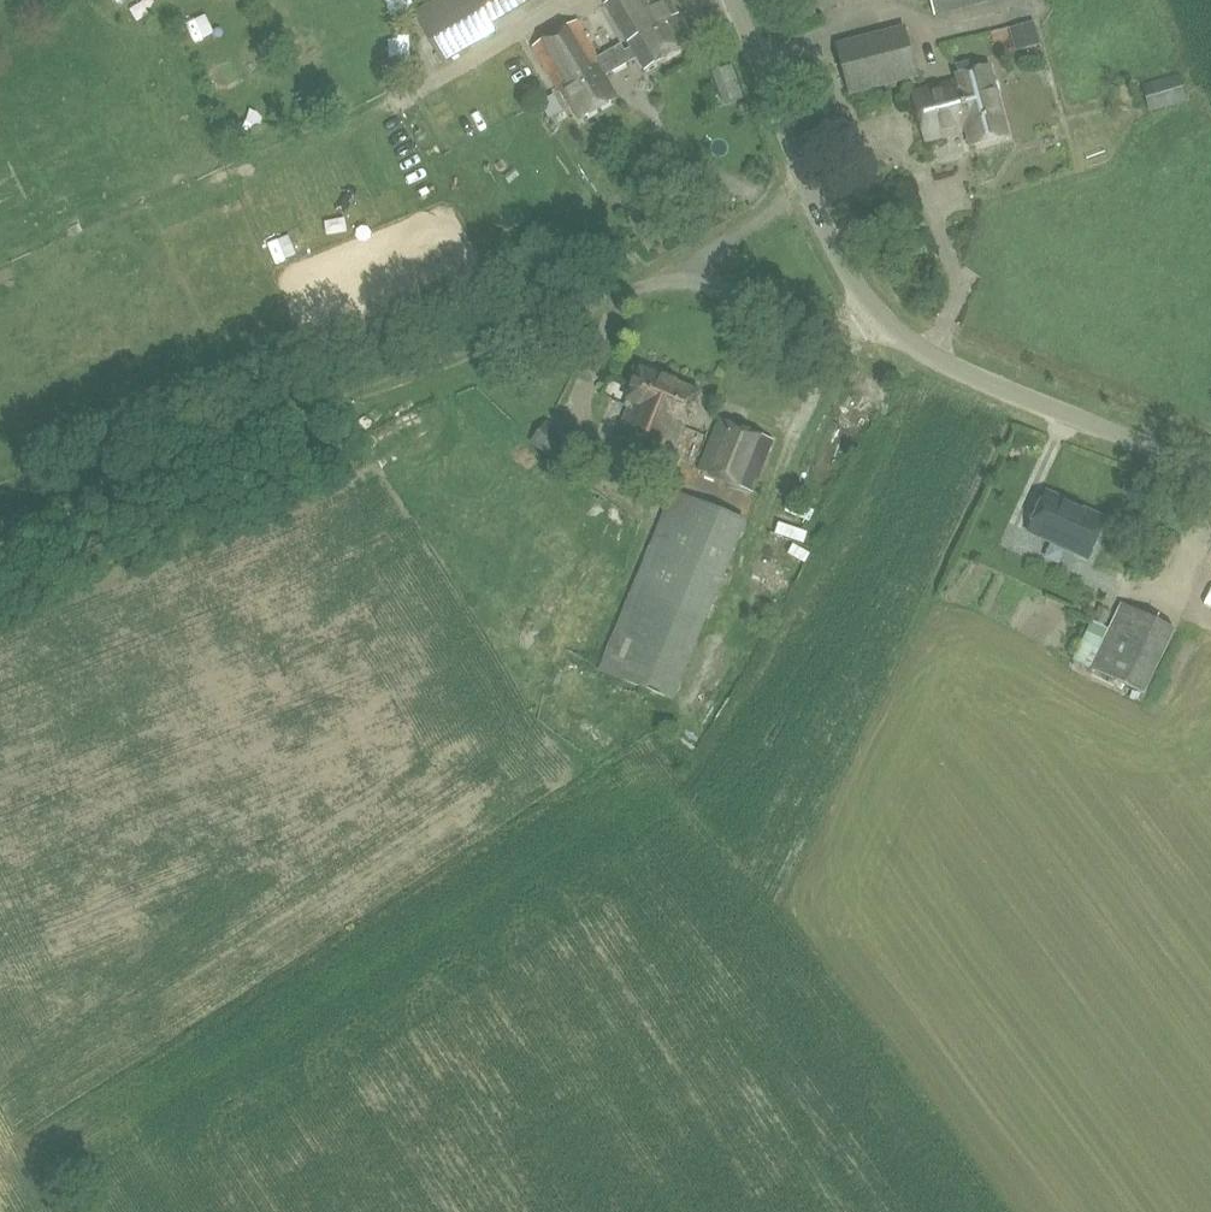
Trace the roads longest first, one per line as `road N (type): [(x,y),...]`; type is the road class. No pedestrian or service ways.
road 1 (track): [(813,196),(599,303),(0,544)]
road 2 (unclassified): [(1210,470),(945,359),(894,321),(859,281),(813,196),(737,0)]

